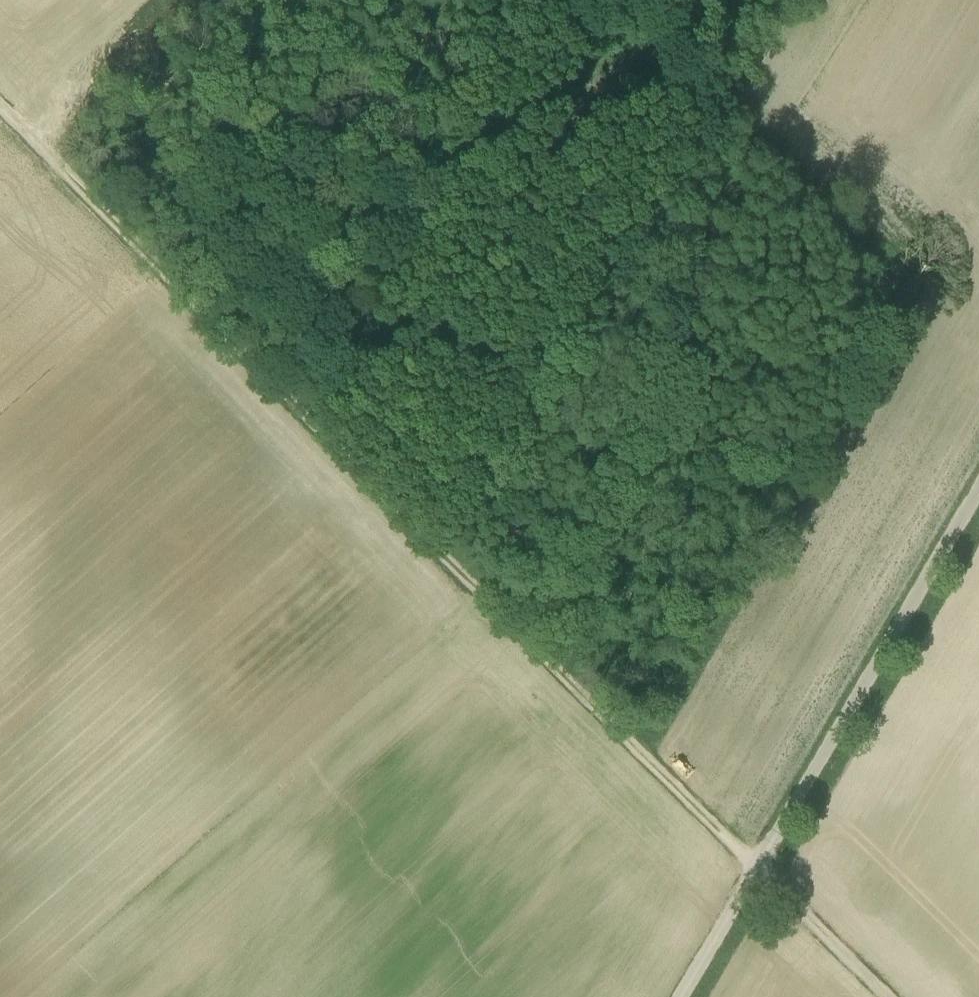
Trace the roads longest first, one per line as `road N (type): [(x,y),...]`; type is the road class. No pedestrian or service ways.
road 1 (track): [(756,864),(0,104)]
road 2 (unclassified): [(678,996),(978,487)]

